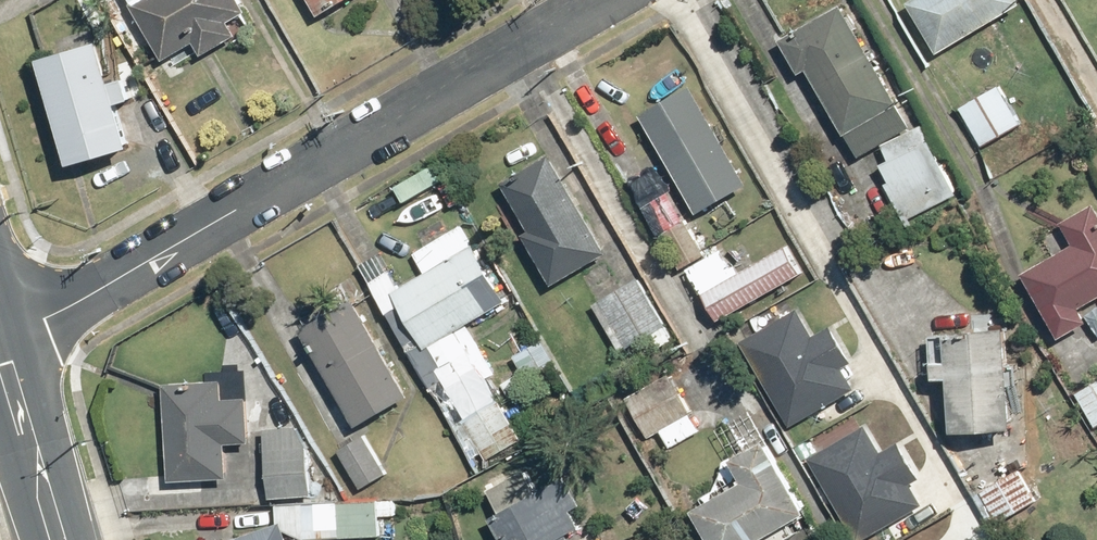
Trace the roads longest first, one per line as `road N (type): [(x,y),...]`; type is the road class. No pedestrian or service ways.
road 1 (residential): [(608,0),(19,338)]
road 2 (secondary): [(78,539),(19,338)]

